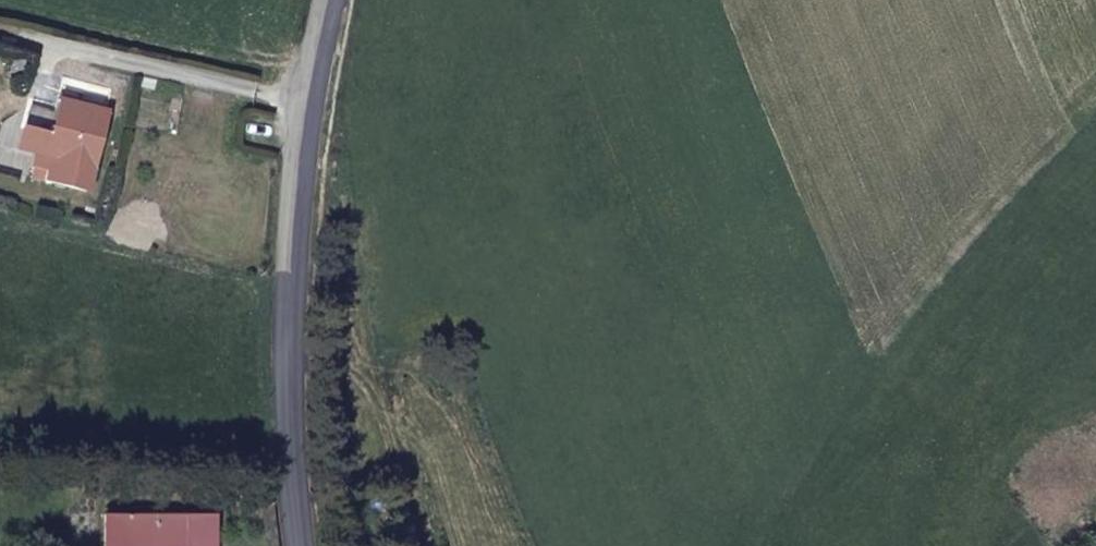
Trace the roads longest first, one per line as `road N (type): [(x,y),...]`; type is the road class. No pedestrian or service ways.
road 1 (secondary): [(323,0),(302,400),(324,545)]

